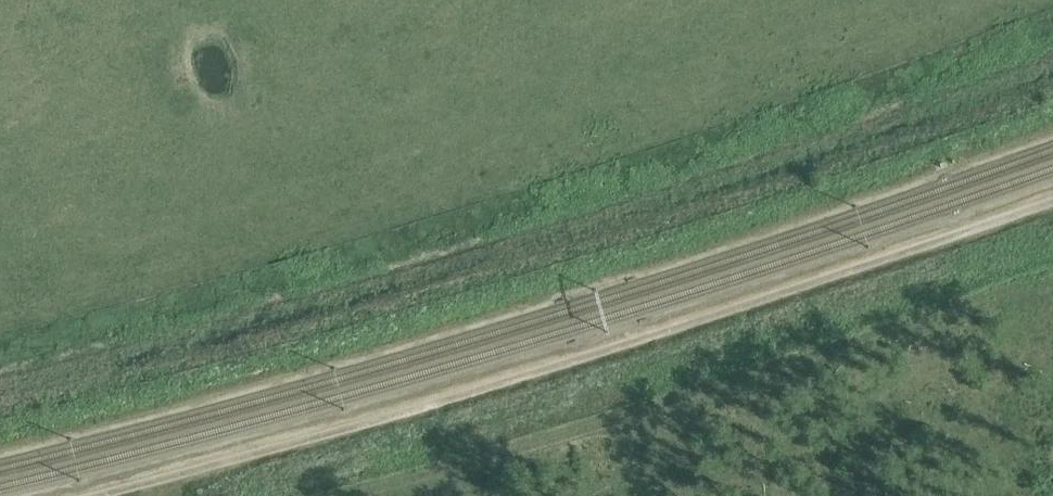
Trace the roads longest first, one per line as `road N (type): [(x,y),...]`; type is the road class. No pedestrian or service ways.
road 1 (track): [(98,495),(294,446),(716,317),(1052,201)]
road 2 (track): [(346,495),(756,376),(1052,272)]

